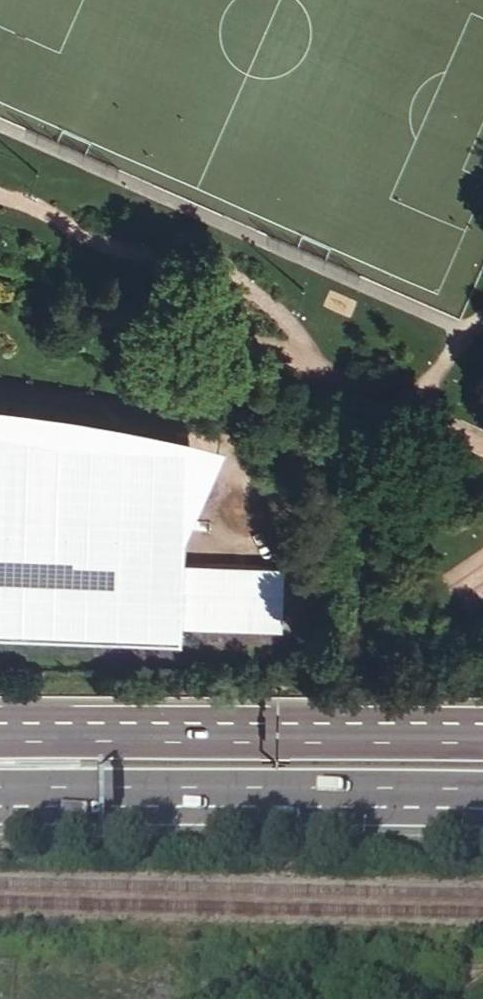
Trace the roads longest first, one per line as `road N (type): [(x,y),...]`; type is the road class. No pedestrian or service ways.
road 1 (trunk): [(0,788),(482,788)]
road 2 (trunk): [(482,739),(0,739)]

